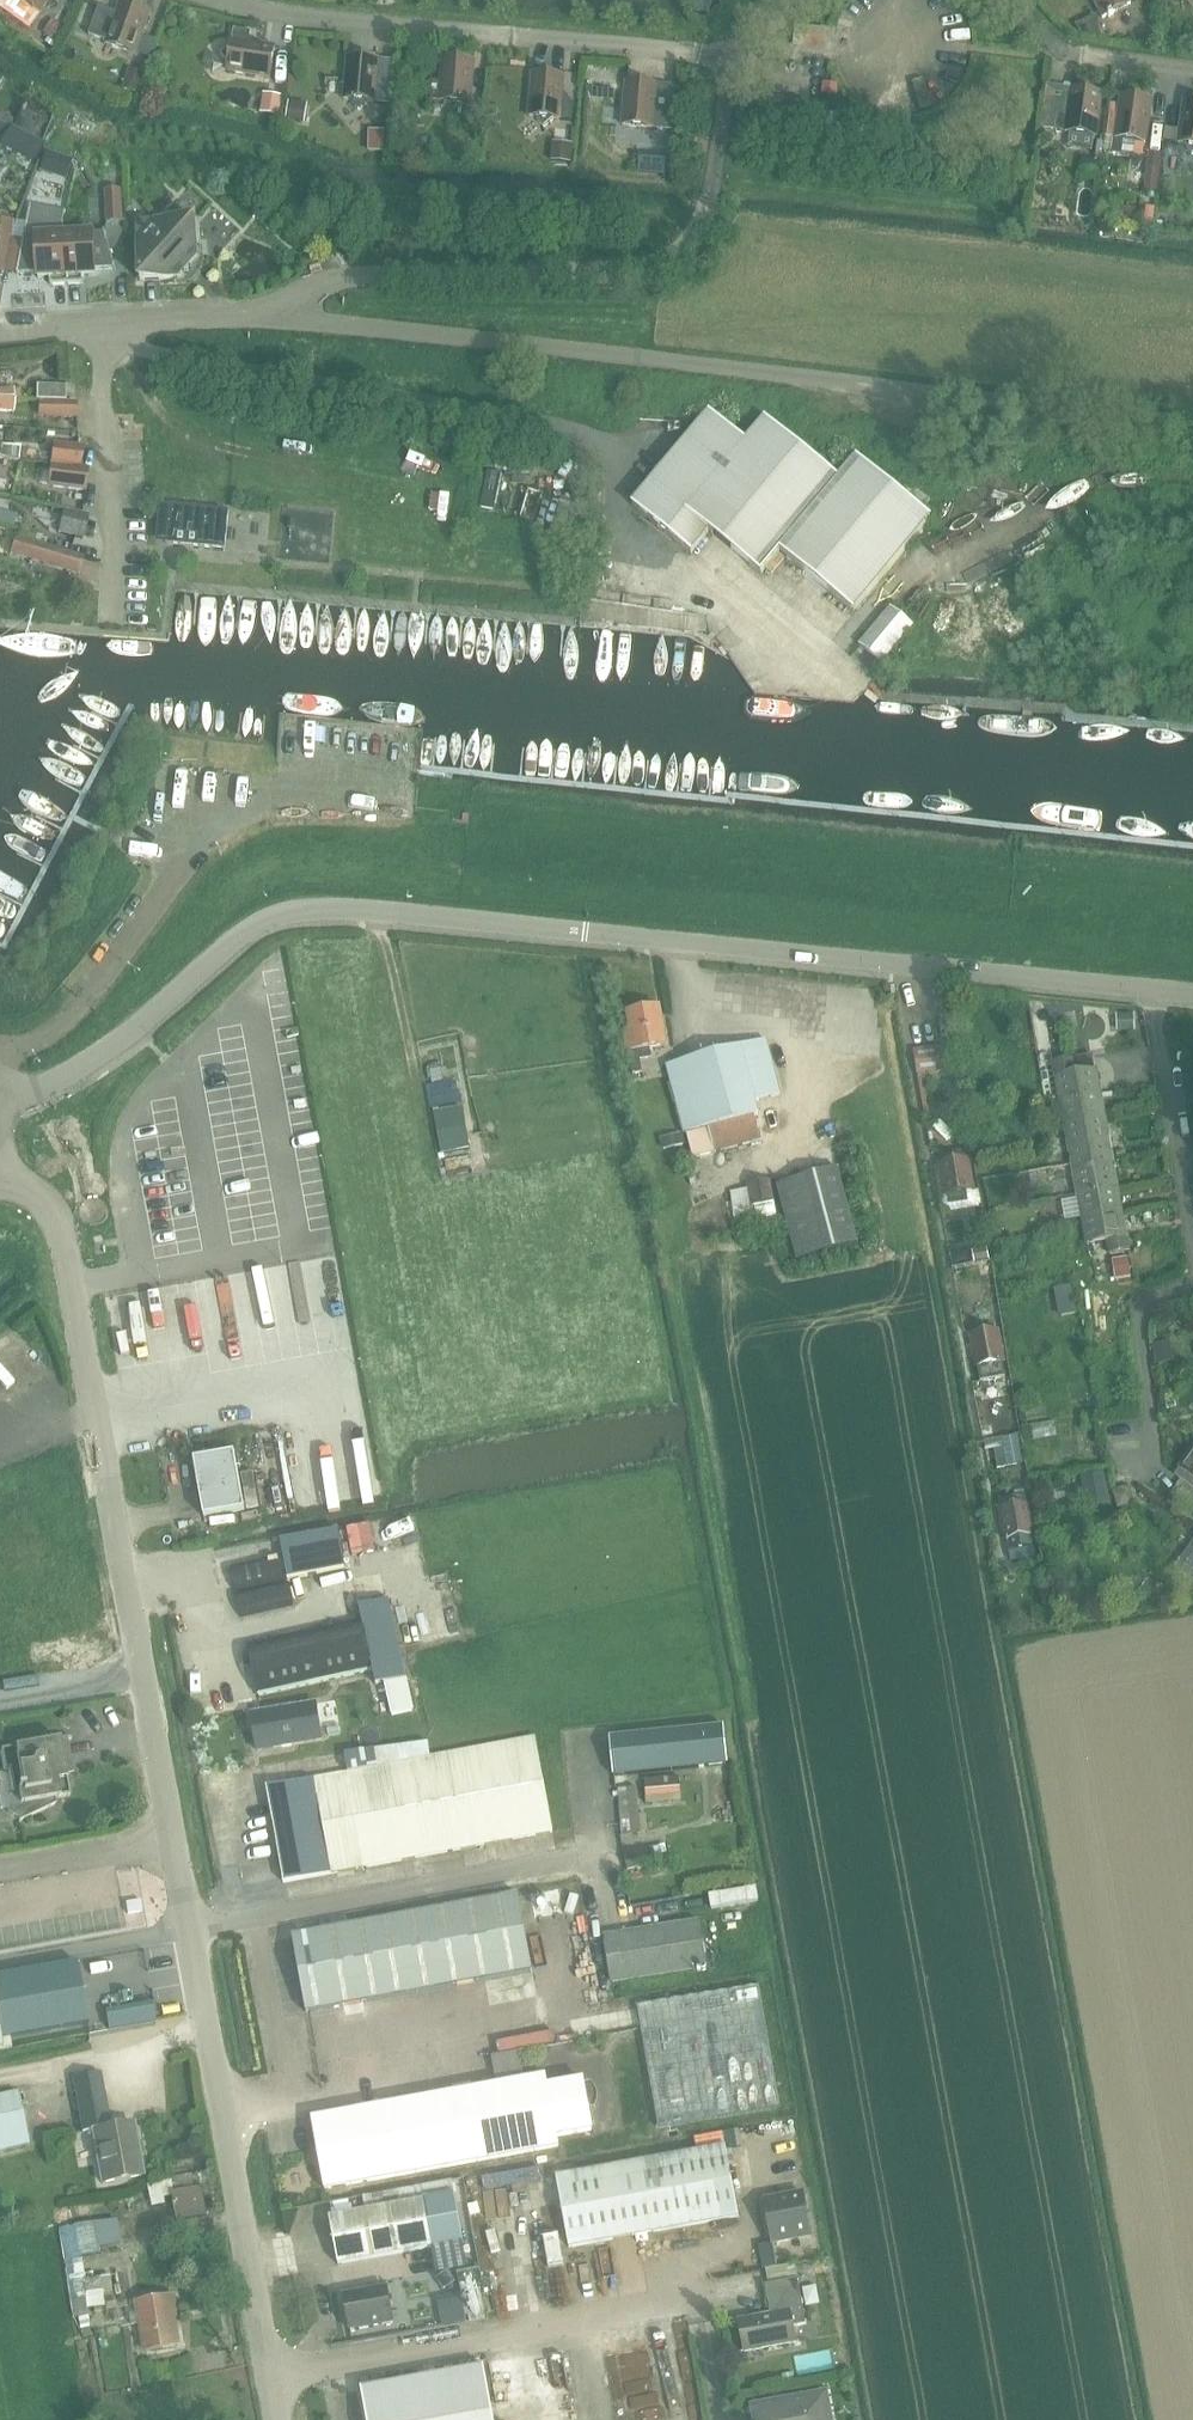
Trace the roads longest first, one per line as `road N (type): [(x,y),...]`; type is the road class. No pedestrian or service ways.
road 1 (unclassified): [(0,1094),(55,1084),(139,1029),(257,923),(291,914),(347,910),(1192,994)]
road 2 (unclassified): [(269,2375),(65,1244),(48,1204),(0,1173)]
road 3 (unclassified): [(1192,429),(342,324)]
road 4 (unclassified): [(621,445),(141,352),(101,329)]
road 5 (unclassified): [(269,2375),(712,2296)]
road 6 (residential): [(342,324),(276,314),(164,316),(101,329)]

